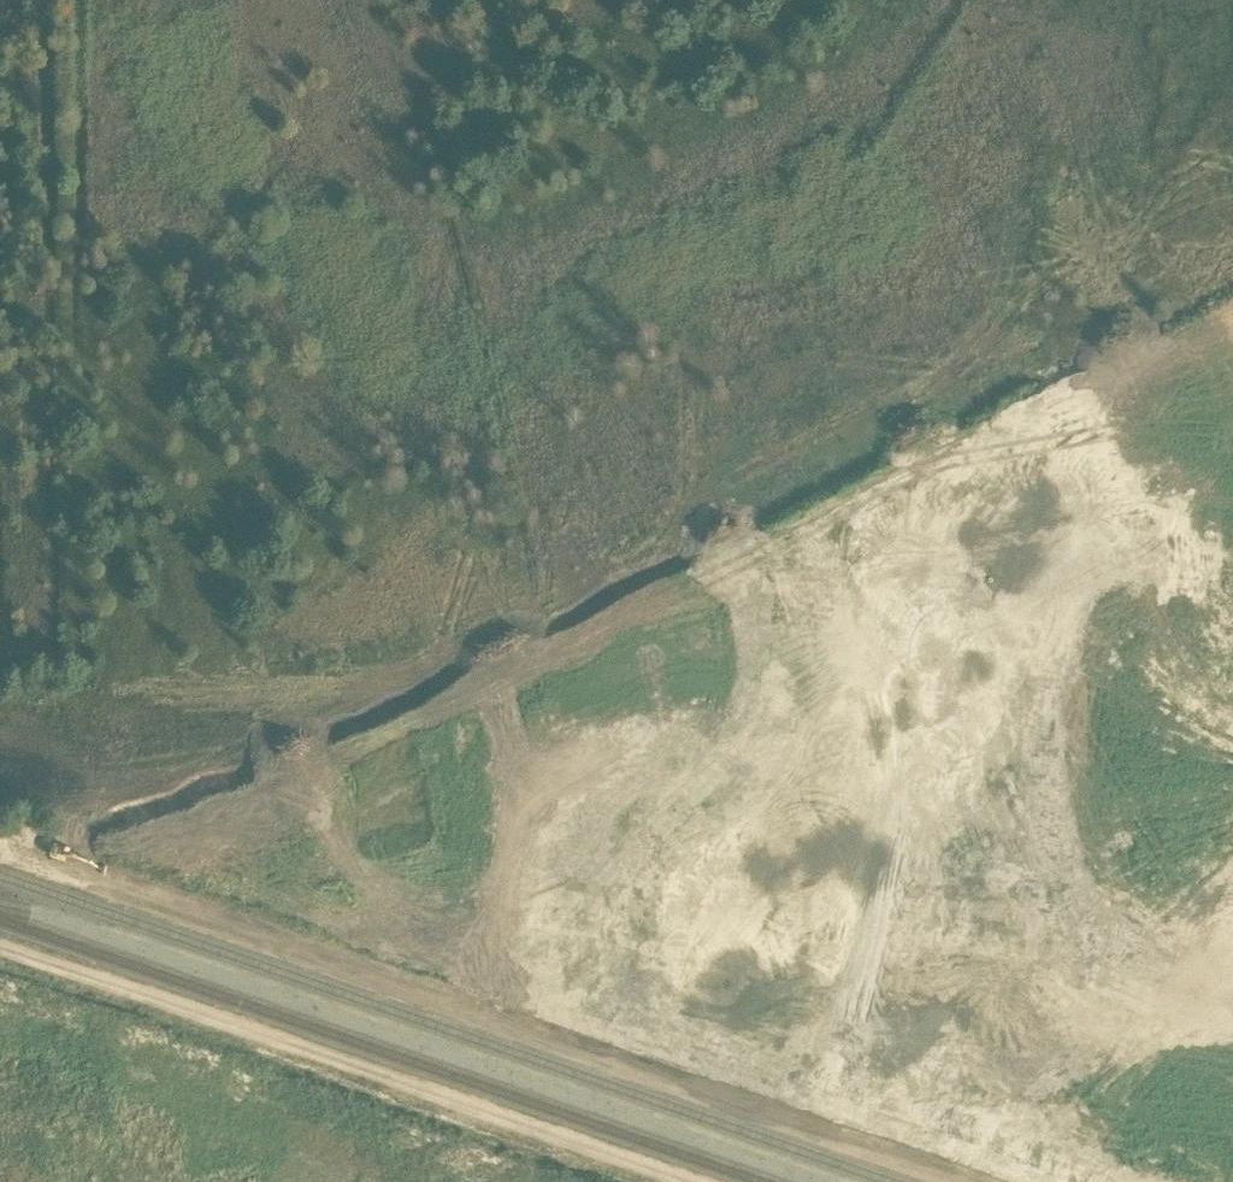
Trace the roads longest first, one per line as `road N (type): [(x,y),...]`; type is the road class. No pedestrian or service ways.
road 1 (track): [(690,1181),(0,947)]

